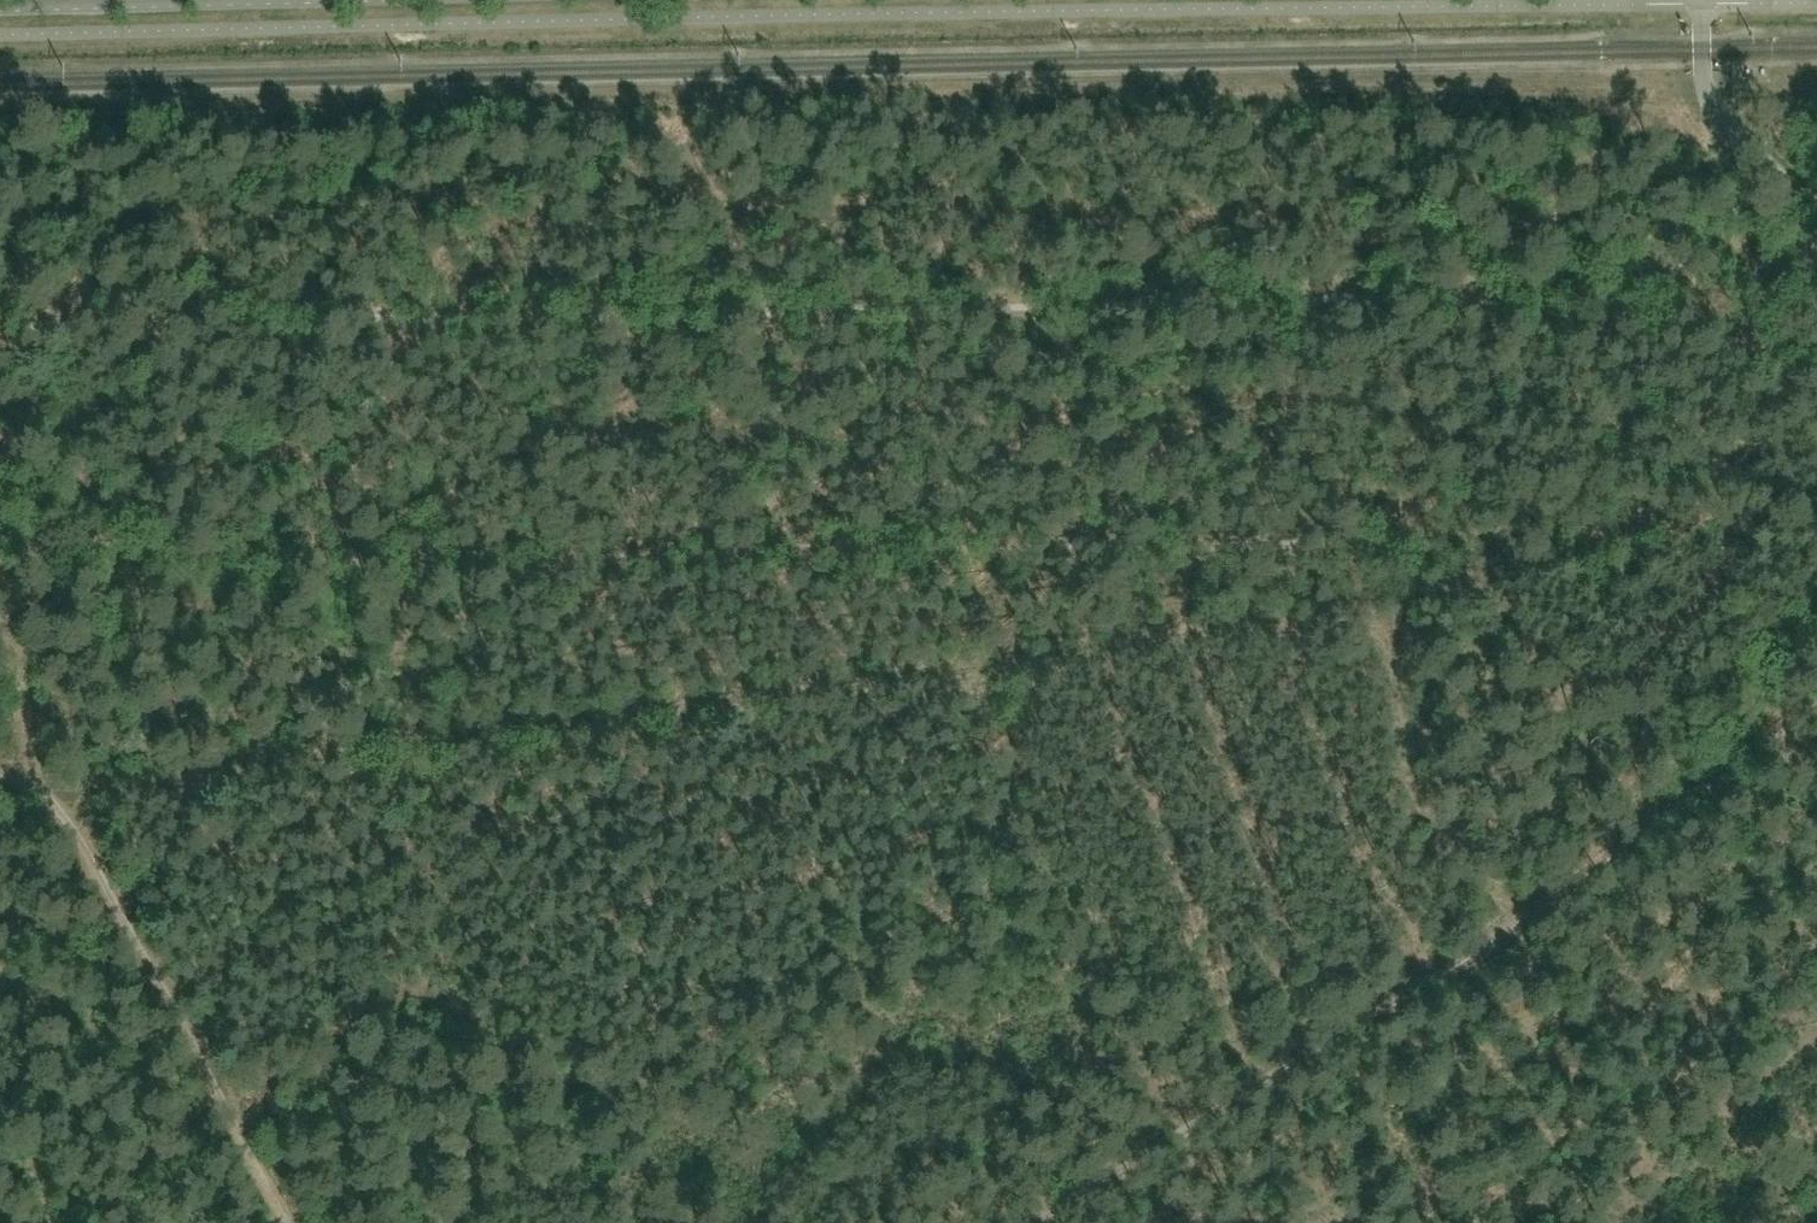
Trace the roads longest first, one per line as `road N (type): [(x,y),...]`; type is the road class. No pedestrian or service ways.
road 1 (track): [(1816,703),(1406,998),(1036,1222)]
road 2 (track): [(291,1222),(74,808),(27,757),(0,756)]
road 3 (unclassified): [(1816,221),(1720,123),(1703,72),(1699,0)]

